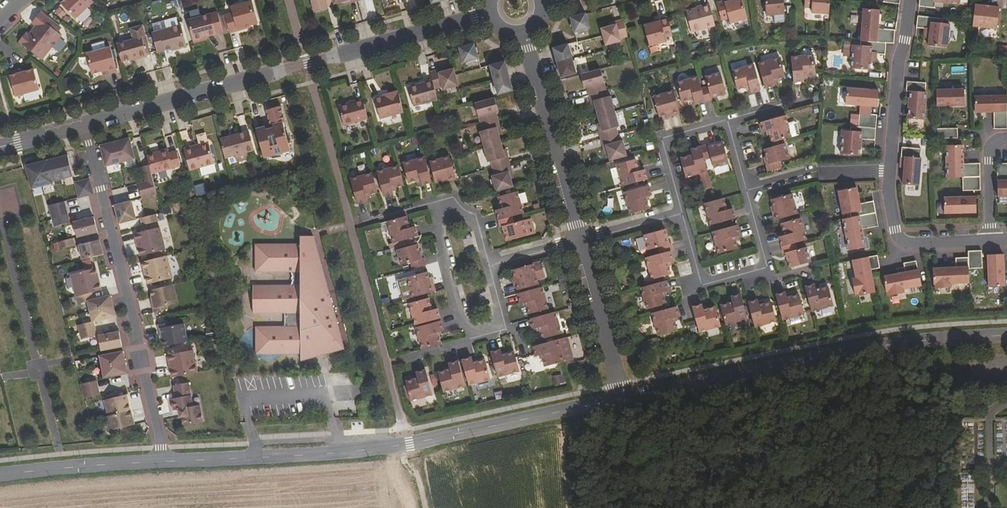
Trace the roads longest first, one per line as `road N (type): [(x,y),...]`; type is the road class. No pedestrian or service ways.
road 1 (tertiary): [(166,463),(411,444),(622,404)]
road 2 (residential): [(85,126),(487,16)]
road 3 (tertiary): [(622,404),(915,345),(1006,338)]
road 4 (residential): [(166,463),(85,126)]
road 5 (residential): [(748,191),(768,263),(700,281),(682,213)]
road 6 (tertiary): [(577,241),(523,36)]
road 7 (residential): [(907,0),(889,172)]
road 8 (tertiary): [(622,404),(577,241)]
road 9 (tertiary): [(0,479),(166,463)]
road 10 (residential): [(889,172),(898,242),(990,238)]
road 11 (residential): [(443,200),(435,209),(444,272),(474,335),(488,335)]
road 12 (residential): [(682,213),(662,139),(729,120)]
road 13 (residential): [(748,191),(817,172),(889,172)]

